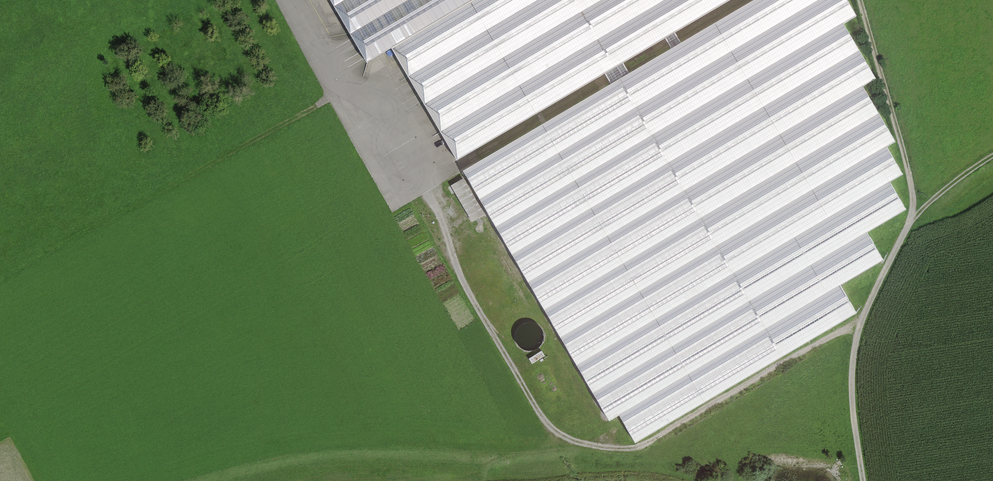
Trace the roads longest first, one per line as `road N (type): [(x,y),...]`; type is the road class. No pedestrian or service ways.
road 1 (track): [(864,322),(644,448),(595,445),(548,428),(414,197),(401,194)]
road 2 (track): [(863,480),(854,351),(873,296),(914,223),(883,62)]
road 3 (residential): [(286,0),(401,194)]

